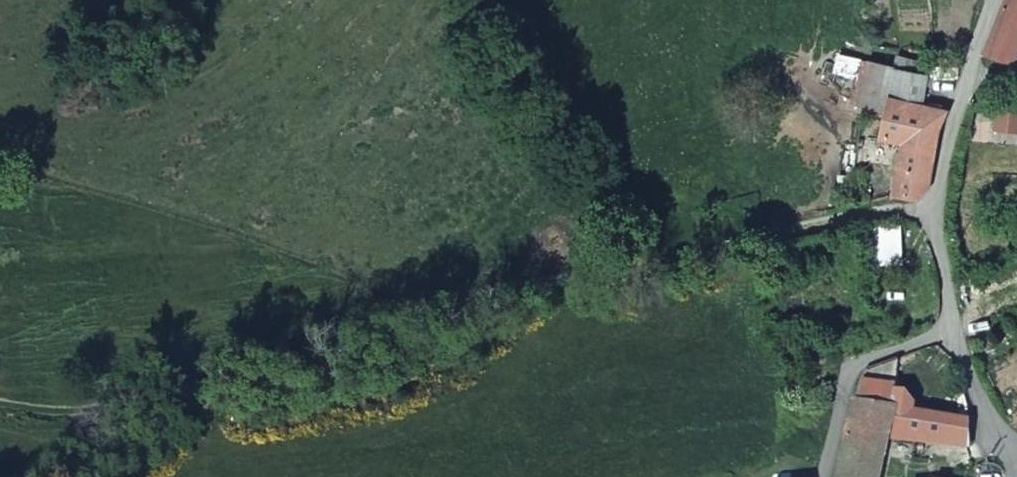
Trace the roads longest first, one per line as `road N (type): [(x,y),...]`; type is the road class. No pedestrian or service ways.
road 1 (track): [(934,210),(861,211),(609,266),(211,365),(137,401),(0,403)]
road 2 (residential): [(996,0),(954,108),(934,210),(953,329),(1004,476)]

